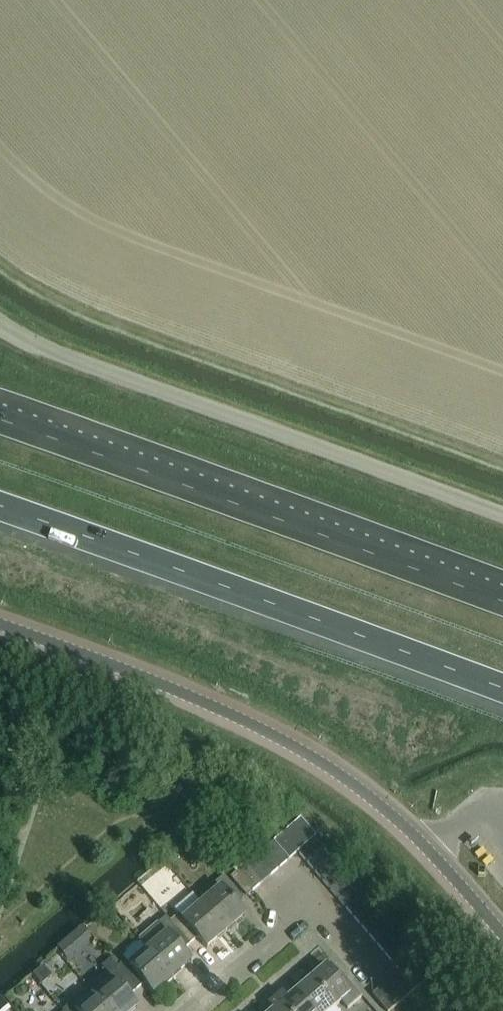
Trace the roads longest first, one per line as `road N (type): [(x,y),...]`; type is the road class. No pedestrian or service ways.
road 1 (unclassified): [(502,935),(426,847),(316,760),(237,716),(0,628)]
road 2 (unclassified): [(0,323),(502,516)]
road 3 (motorway): [(502,602),(0,419)]
road 4 (motorway): [(0,507),(502,686)]
road 5 (residential): [(187,1010),(316,899)]

